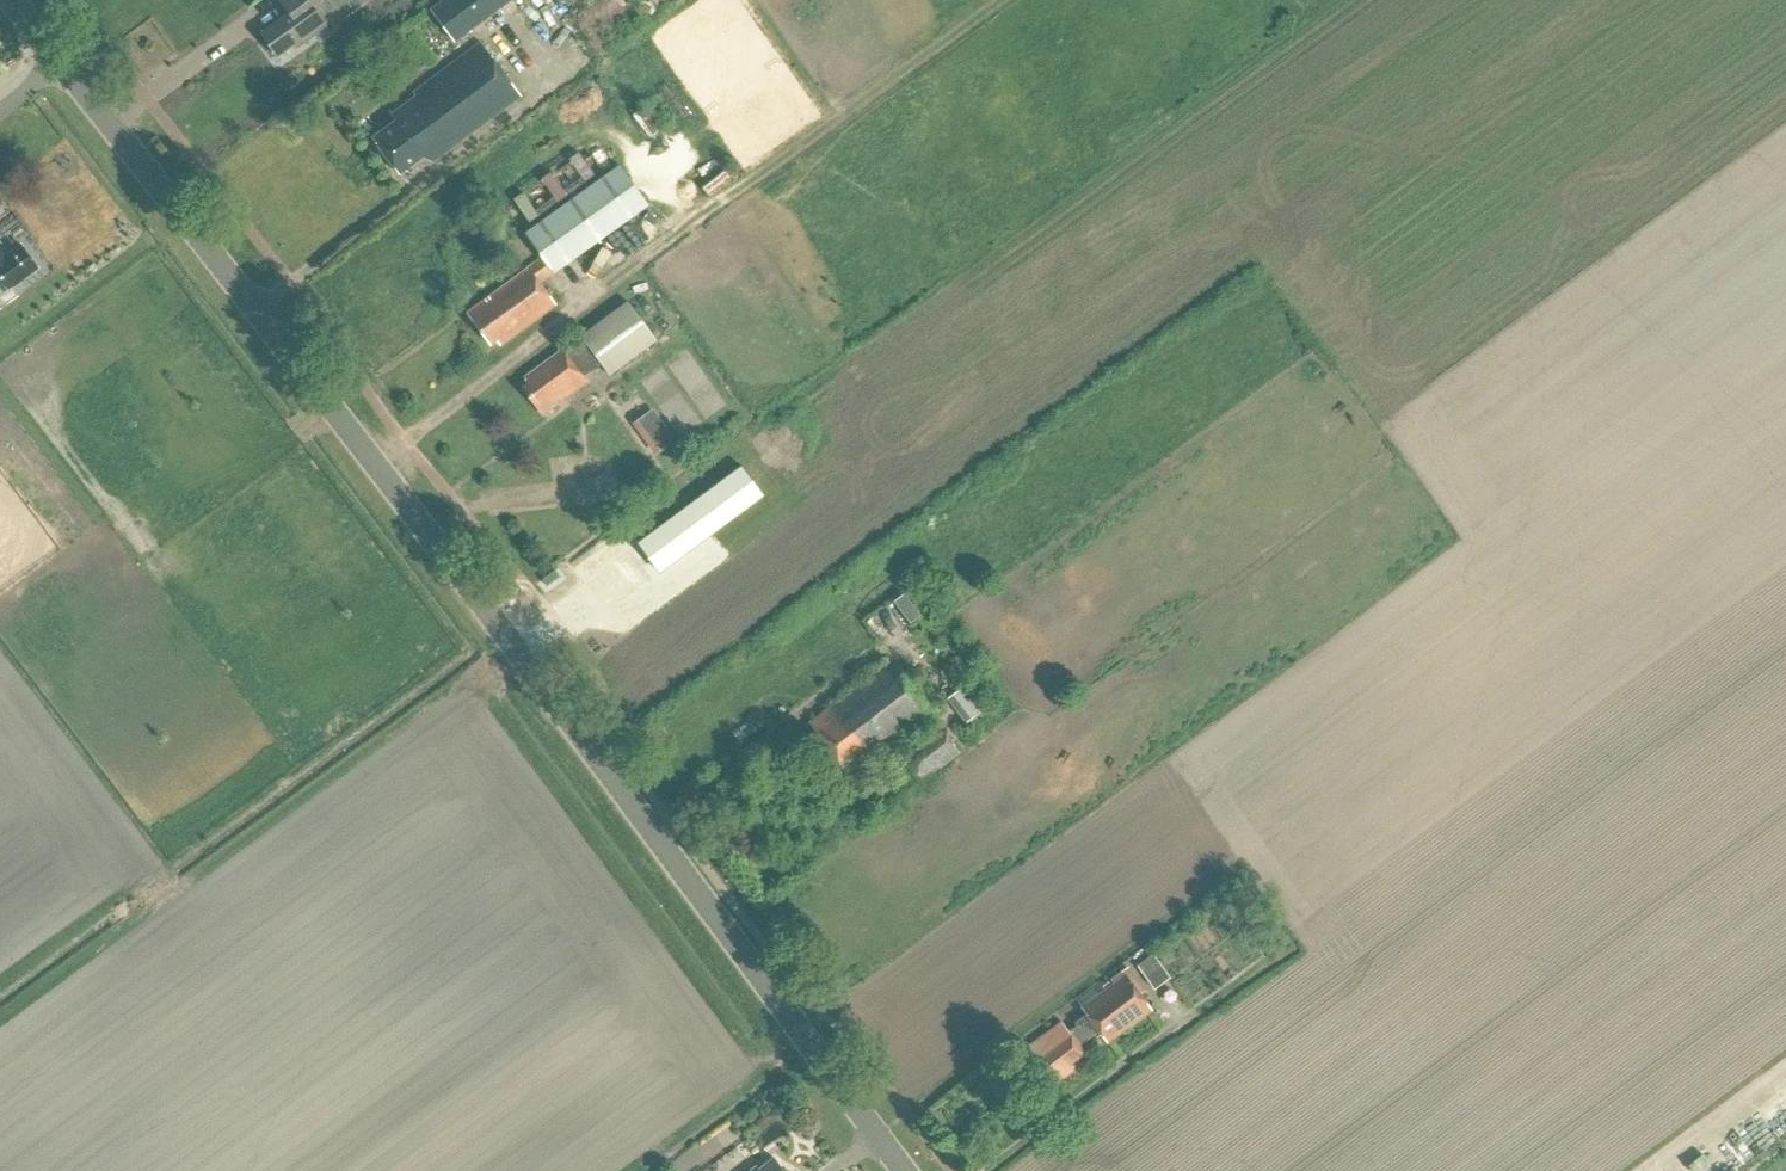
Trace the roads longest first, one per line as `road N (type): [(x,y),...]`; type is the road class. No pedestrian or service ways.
road 1 (tertiary): [(906,1170),(505,634),(11,0)]

